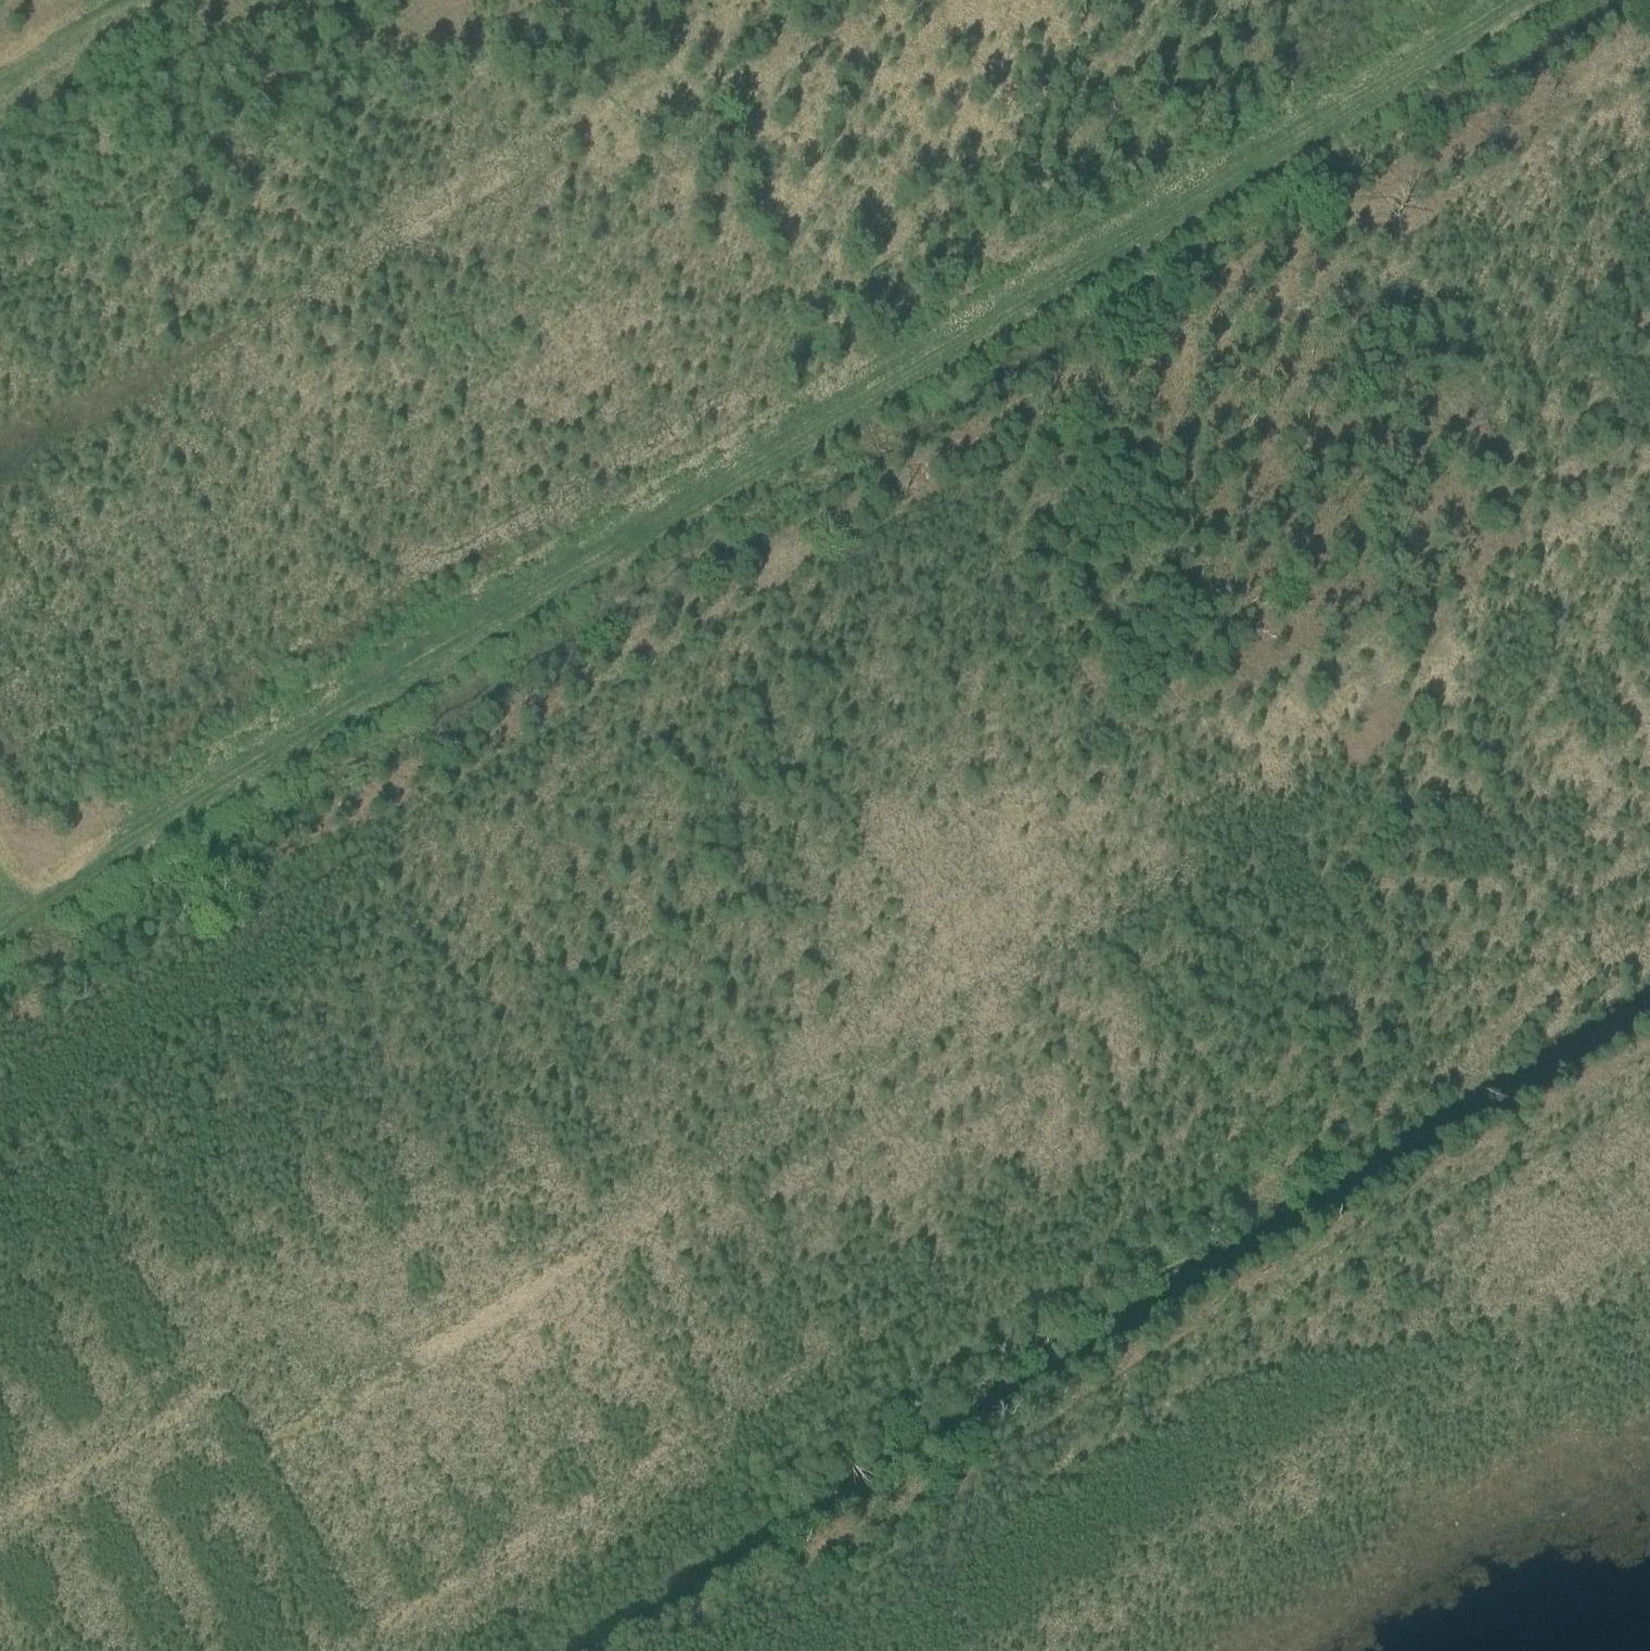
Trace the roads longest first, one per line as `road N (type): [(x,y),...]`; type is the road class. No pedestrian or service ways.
road 1 (track): [(1513,0),(23,909),(0,874)]
road 2 (track): [(0,85),(145,0)]

